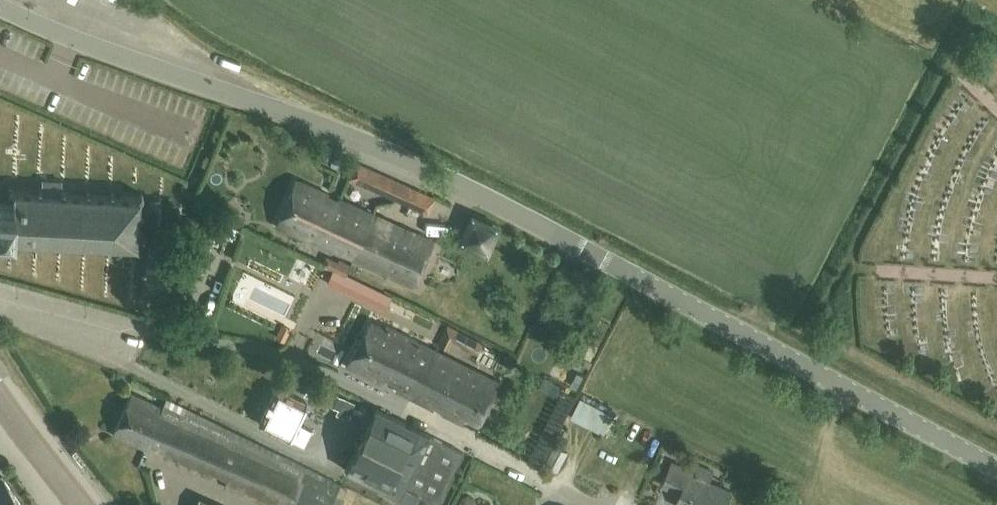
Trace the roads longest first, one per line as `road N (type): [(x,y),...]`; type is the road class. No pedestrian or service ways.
road 1 (tertiary): [(996,468),(405,158),(70,38),(0,4)]
road 2 (unclassified): [(595,503),(290,359),(0,287)]
road 3 (tertiary): [(84,504),(0,395)]

